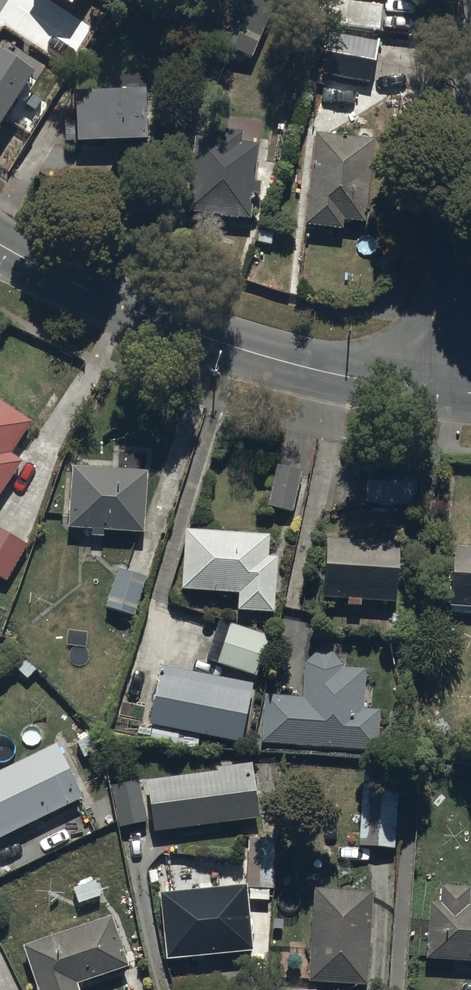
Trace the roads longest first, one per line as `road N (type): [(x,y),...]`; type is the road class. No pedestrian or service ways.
road 1 (tertiary): [(0,244),(223,345),(437,391)]
road 2 (residential): [(437,391),(470,88)]

